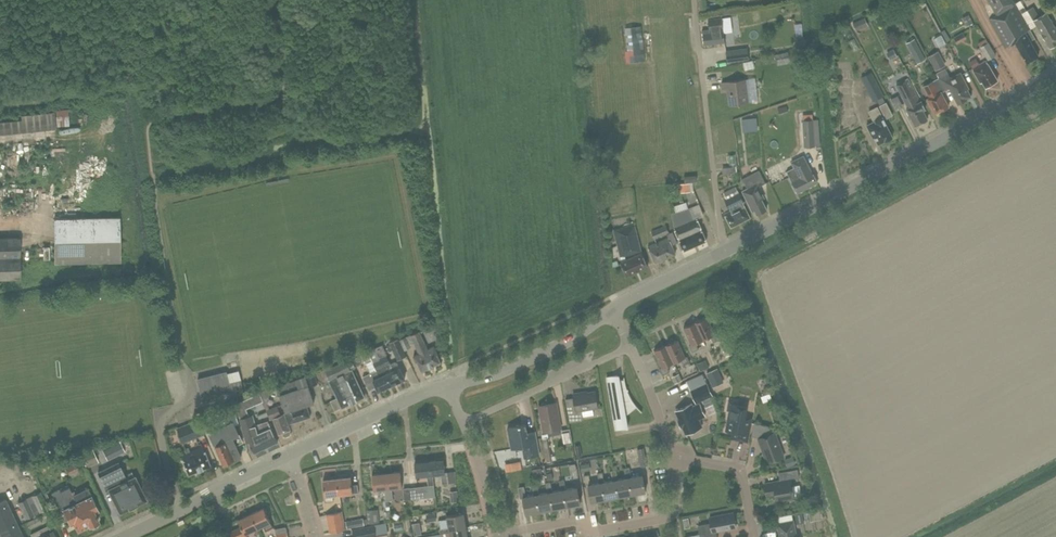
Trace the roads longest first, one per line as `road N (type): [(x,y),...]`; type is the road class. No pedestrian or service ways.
road 1 (secondary): [(722,254),(1055,75)]
road 2 (residential): [(722,254),(694,0)]
road 3 (residential): [(504,535),(579,520),(599,534),(676,519),(672,458)]
road 4 (secondary): [(447,387),(575,337),(612,310)]
road 5 (residential): [(463,422),(630,349)]
road 6 (secondary): [(123,536),(287,457)]
road 7 (secondary): [(287,457),(447,387)]
road 8 (residential): [(753,536),(739,476),(672,458)]
road 9 (secondary): [(612,310),(722,254)]
road 10 (residential): [(504,535),(463,422)]

